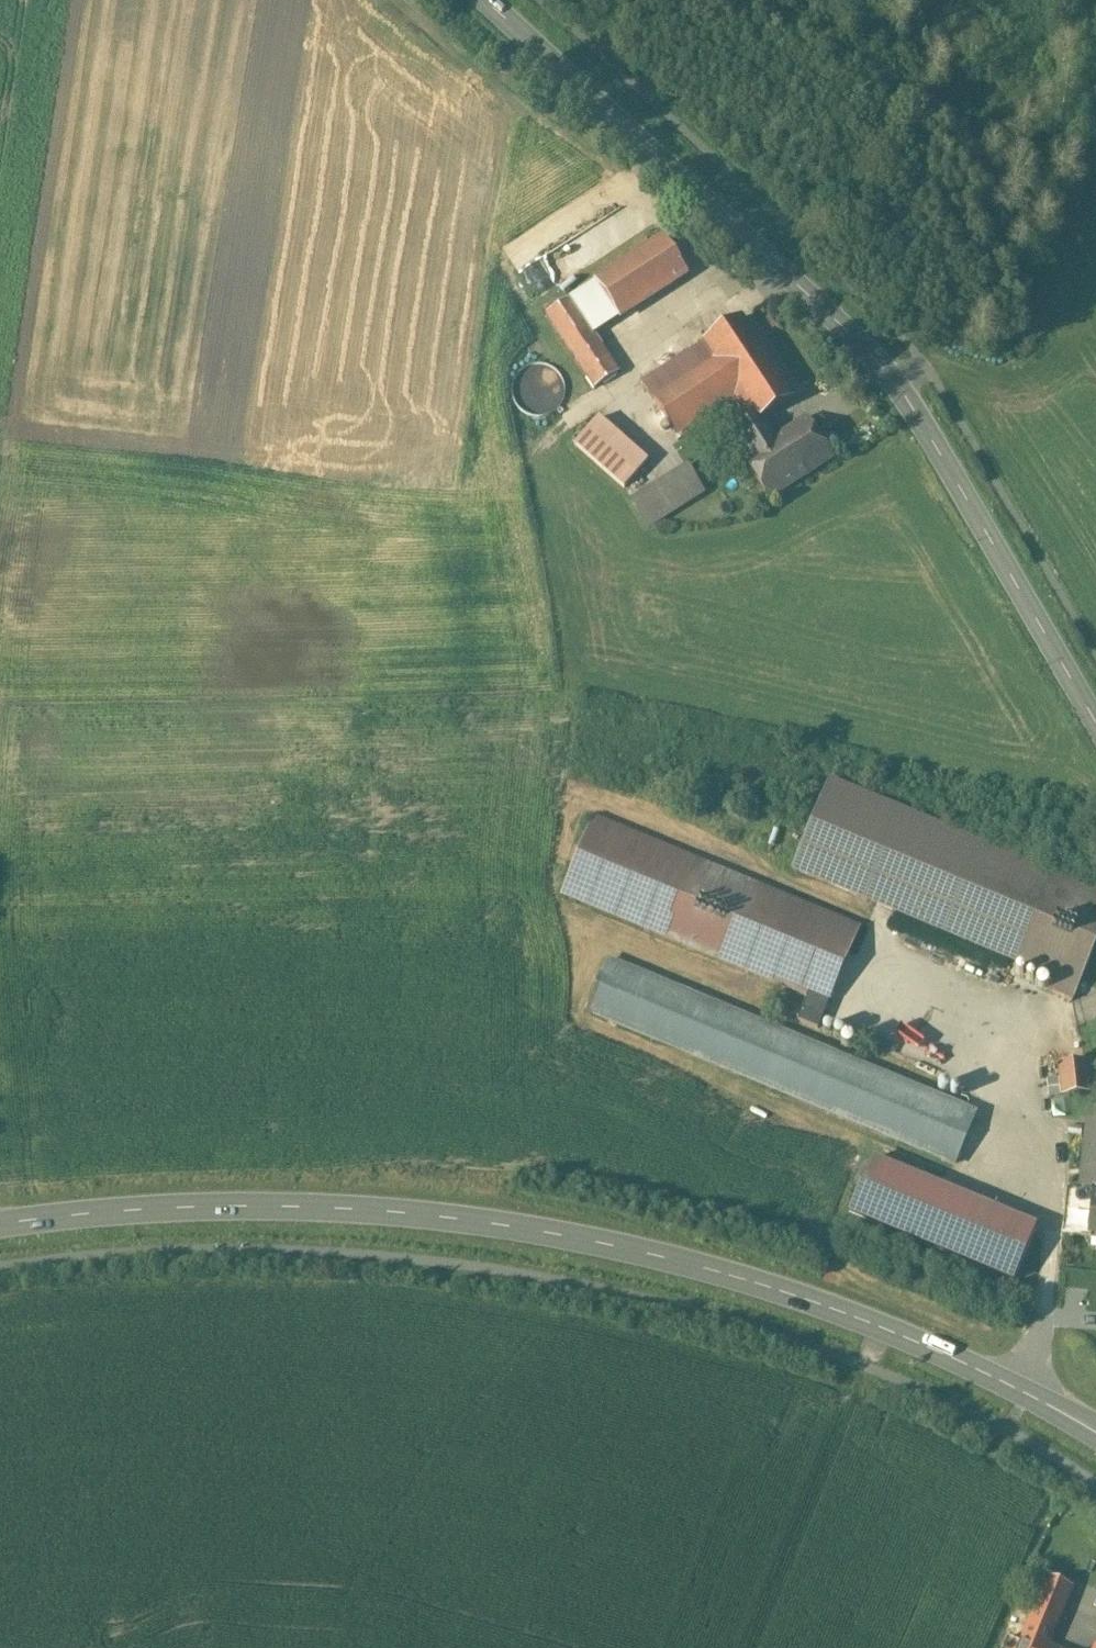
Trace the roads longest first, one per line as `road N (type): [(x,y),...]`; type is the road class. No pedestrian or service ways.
road 1 (secondary): [(0,1224),(283,1207),(553,1234),(805,1299),(928,1348),(1095,1429)]
road 2 (secondary): [(488,0),(813,296),(895,383),(1095,719)]

